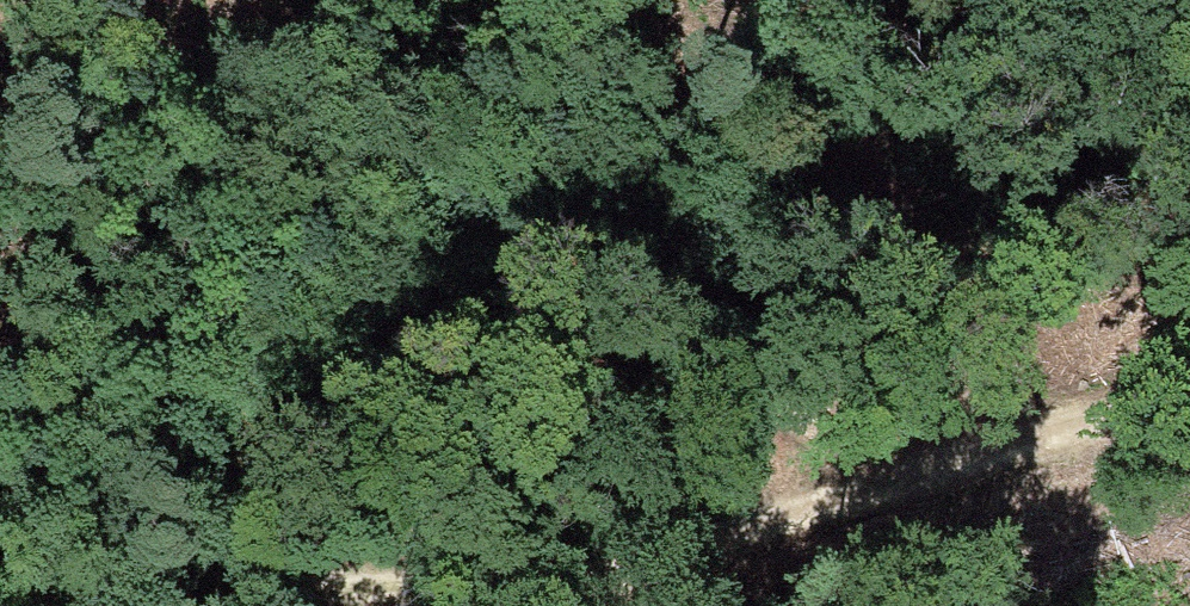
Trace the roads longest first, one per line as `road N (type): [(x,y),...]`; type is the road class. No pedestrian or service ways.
road 1 (track): [(1189,395),(983,467),(549,590),(315,605),(0,594)]
road 2 (track): [(38,0),(723,369),(887,493)]

